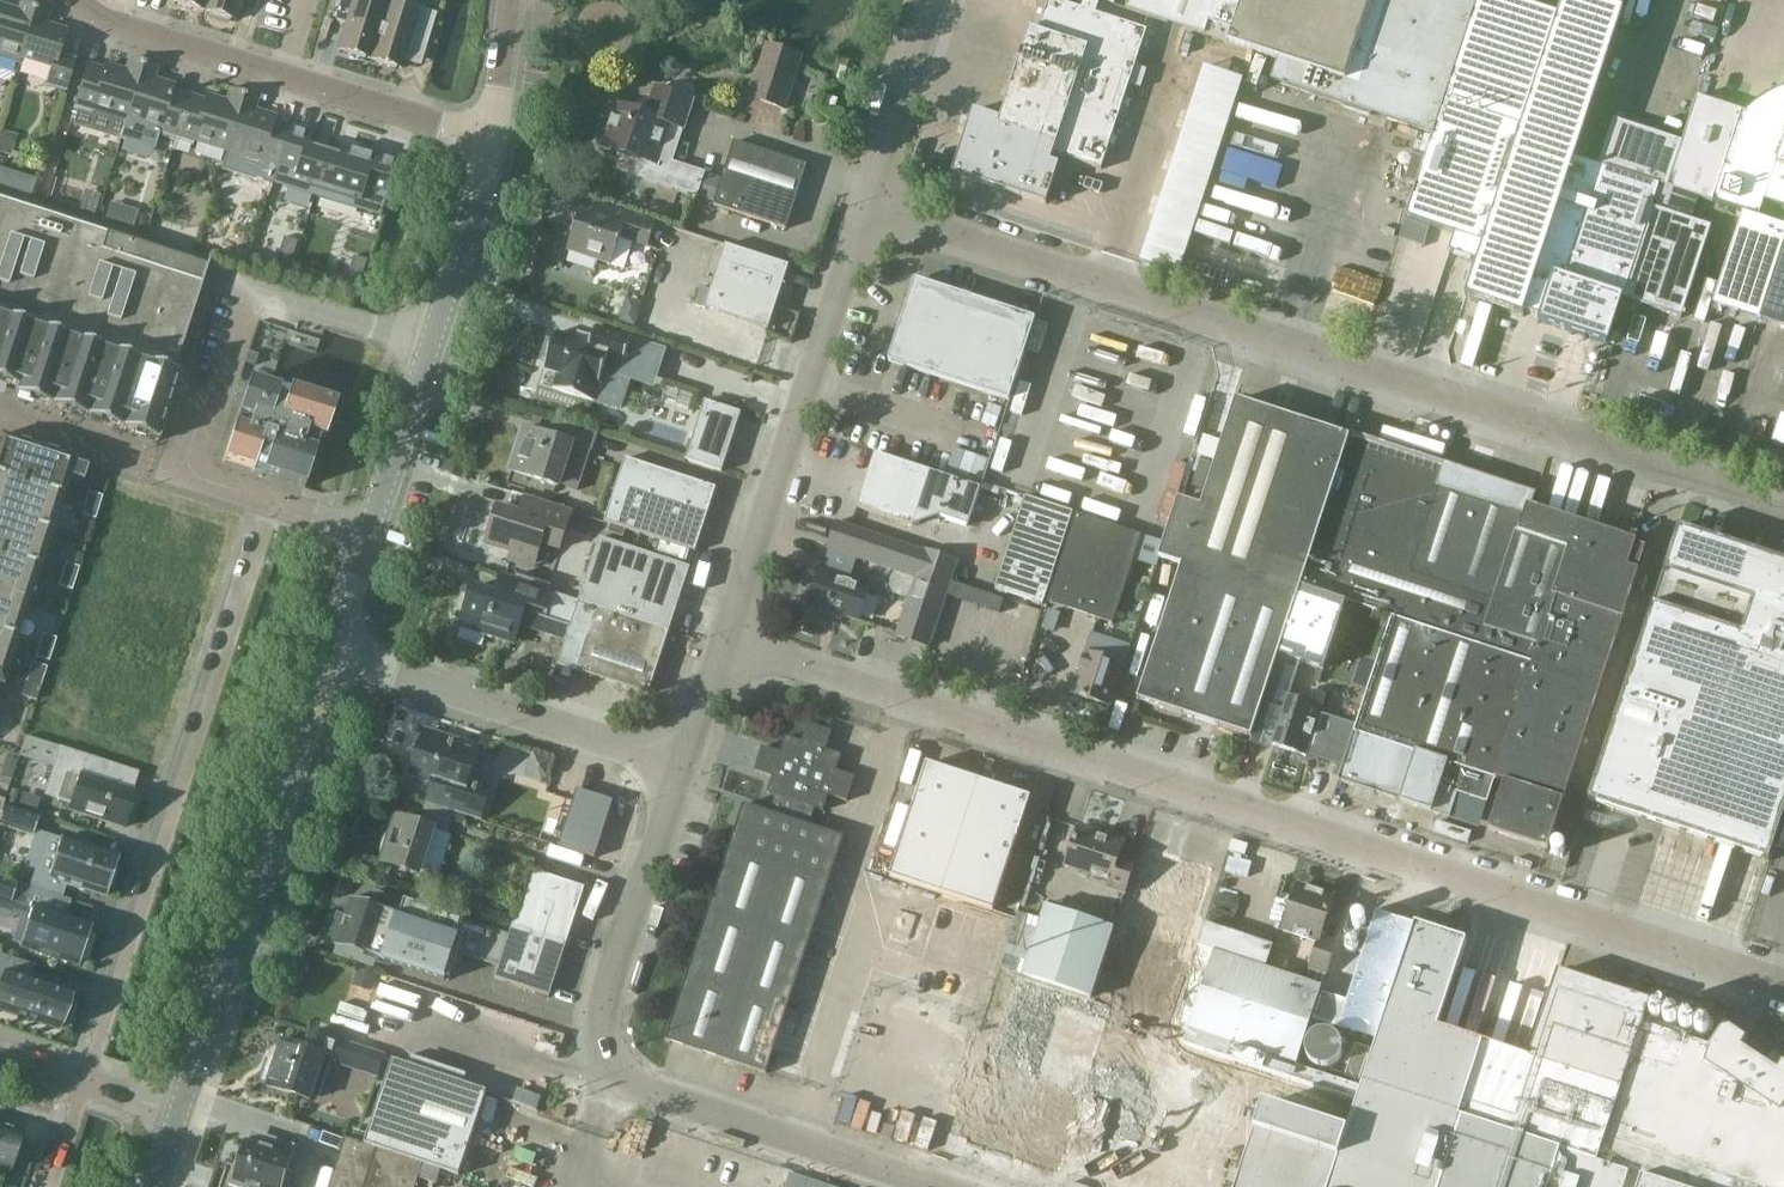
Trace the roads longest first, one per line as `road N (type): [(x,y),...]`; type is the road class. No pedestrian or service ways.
road 1 (unclassified): [(1783,988),(720,643)]
road 2 (unclassified): [(1783,508),(870,207)]
road 3 (unclassified): [(948,1186),(582,1064),(679,765)]
road 4 (residential): [(83,1084),(278,500)]
road 5 (tertiary): [(181,1118),(335,650)]
road 6 (unclassified): [(720,643),(870,207)]
road 7 (tertiary): [(371,535),(498,142)]
road 8 (unclassified): [(679,765),(335,650)]
road 9 (residential): [(278,500),(190,476),(250,288)]
road 10 (unclassified): [(286,74),(498,142)]
road 11 (unclassified): [(81,0),(98,17),(286,74)]
road 12 (unclassified): [(870,207),(936,0)]
road 13 (tertiary): [(498,142),(516,0)]
road 14 (unclassified): [(679,765),(720,643)]
road 15 (tertiary): [(335,650),(371,535)]

